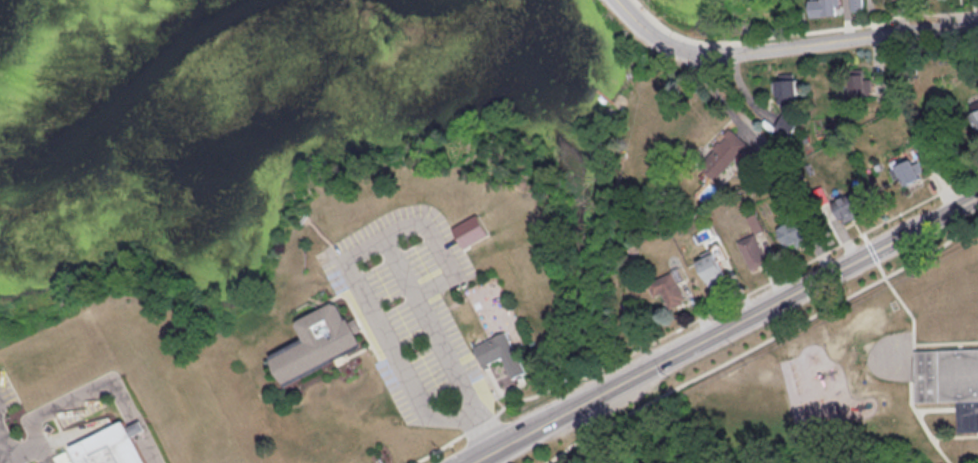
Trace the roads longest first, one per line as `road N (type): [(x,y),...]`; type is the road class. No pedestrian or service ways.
road 1 (secondary): [(474,460),(977,197)]
road 2 (residential): [(977,22),(695,54),(669,45),(620,0)]

